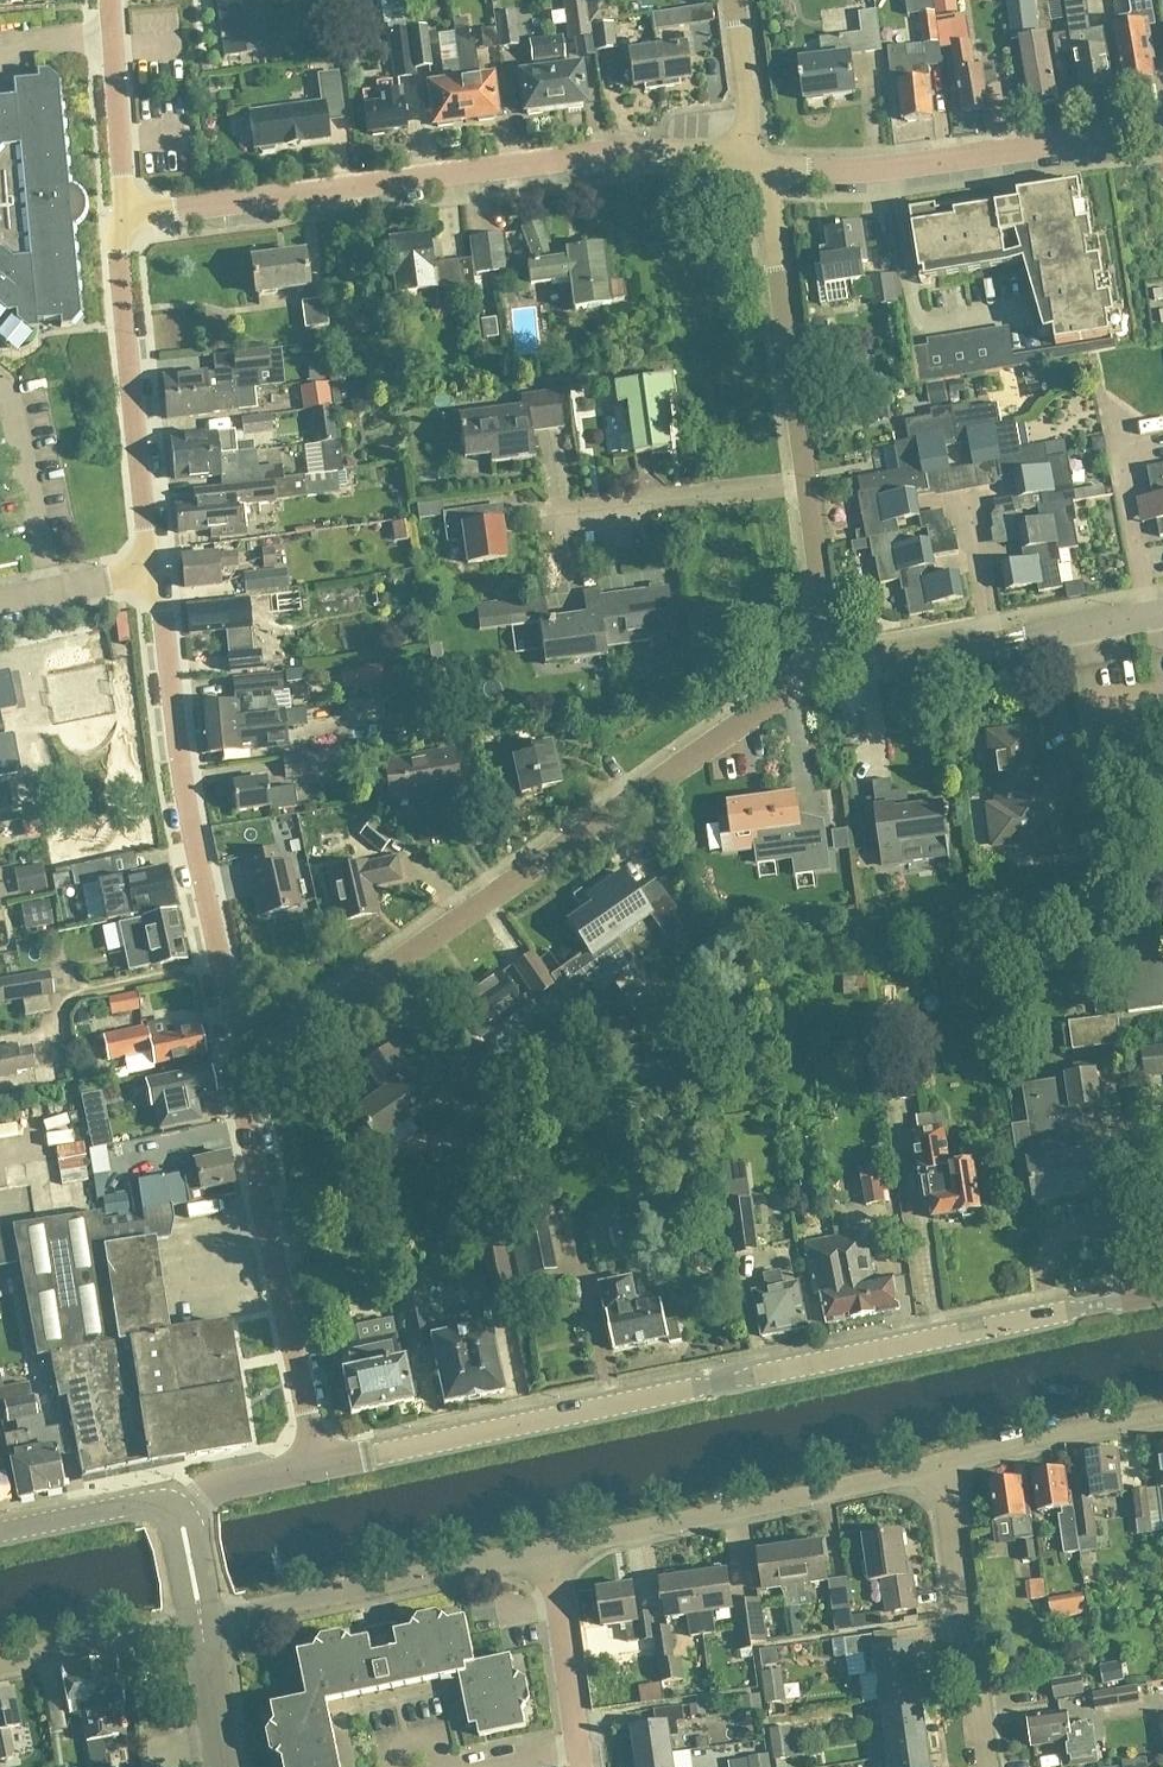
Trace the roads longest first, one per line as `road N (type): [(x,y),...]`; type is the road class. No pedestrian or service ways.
road 1 (residential): [(324,1468),(1162,1294)]
road 2 (residential): [(236,1061),(264,1055),(829,670)]
road 3 (residential): [(120,221),(611,157),(747,169)]
road 4 (residential): [(236,1061),(179,767),(154,575)]
road 5 (residential): [(324,1468),(236,1061)]
road 6 (residential): [(550,1557),(940,1472)]
road 7 (residential): [(767,174),(894,170),(1162,130)]
road 8 (residential): [(154,575),(120,221)]
road 9 (residential): [(204,1627),(550,1557)]
road 10 (residential): [(829,670),(993,645),(965,499)]
road 11 (residential): [(806,482),(767,174)]
road 12 (residential): [(982,1766),(940,1472)]
road 13 (residential): [(550,520),(806,482)]
road 14 (residential): [(940,1472),(1162,1425)]
road 15 (residential): [(120,221),(103,0)]
road 16 (residential): [(0,1668),(204,1627)]
road 17 (residential): [(578,1751),(550,1557)]
road 18 (residential): [(829,670),(806,482)]
road 19 (tertiary): [(0,1534),(175,1497)]
road 20 (residential): [(747,169),(727,0)]
road 21 (residential): [(0,606),(154,575)]
road 22 (residential): [(175,1497),(324,1468)]
road 23 (tertiary): [(204,1627),(175,1497)]
road 24 (residential): [(1162,614),(1040,635)]

